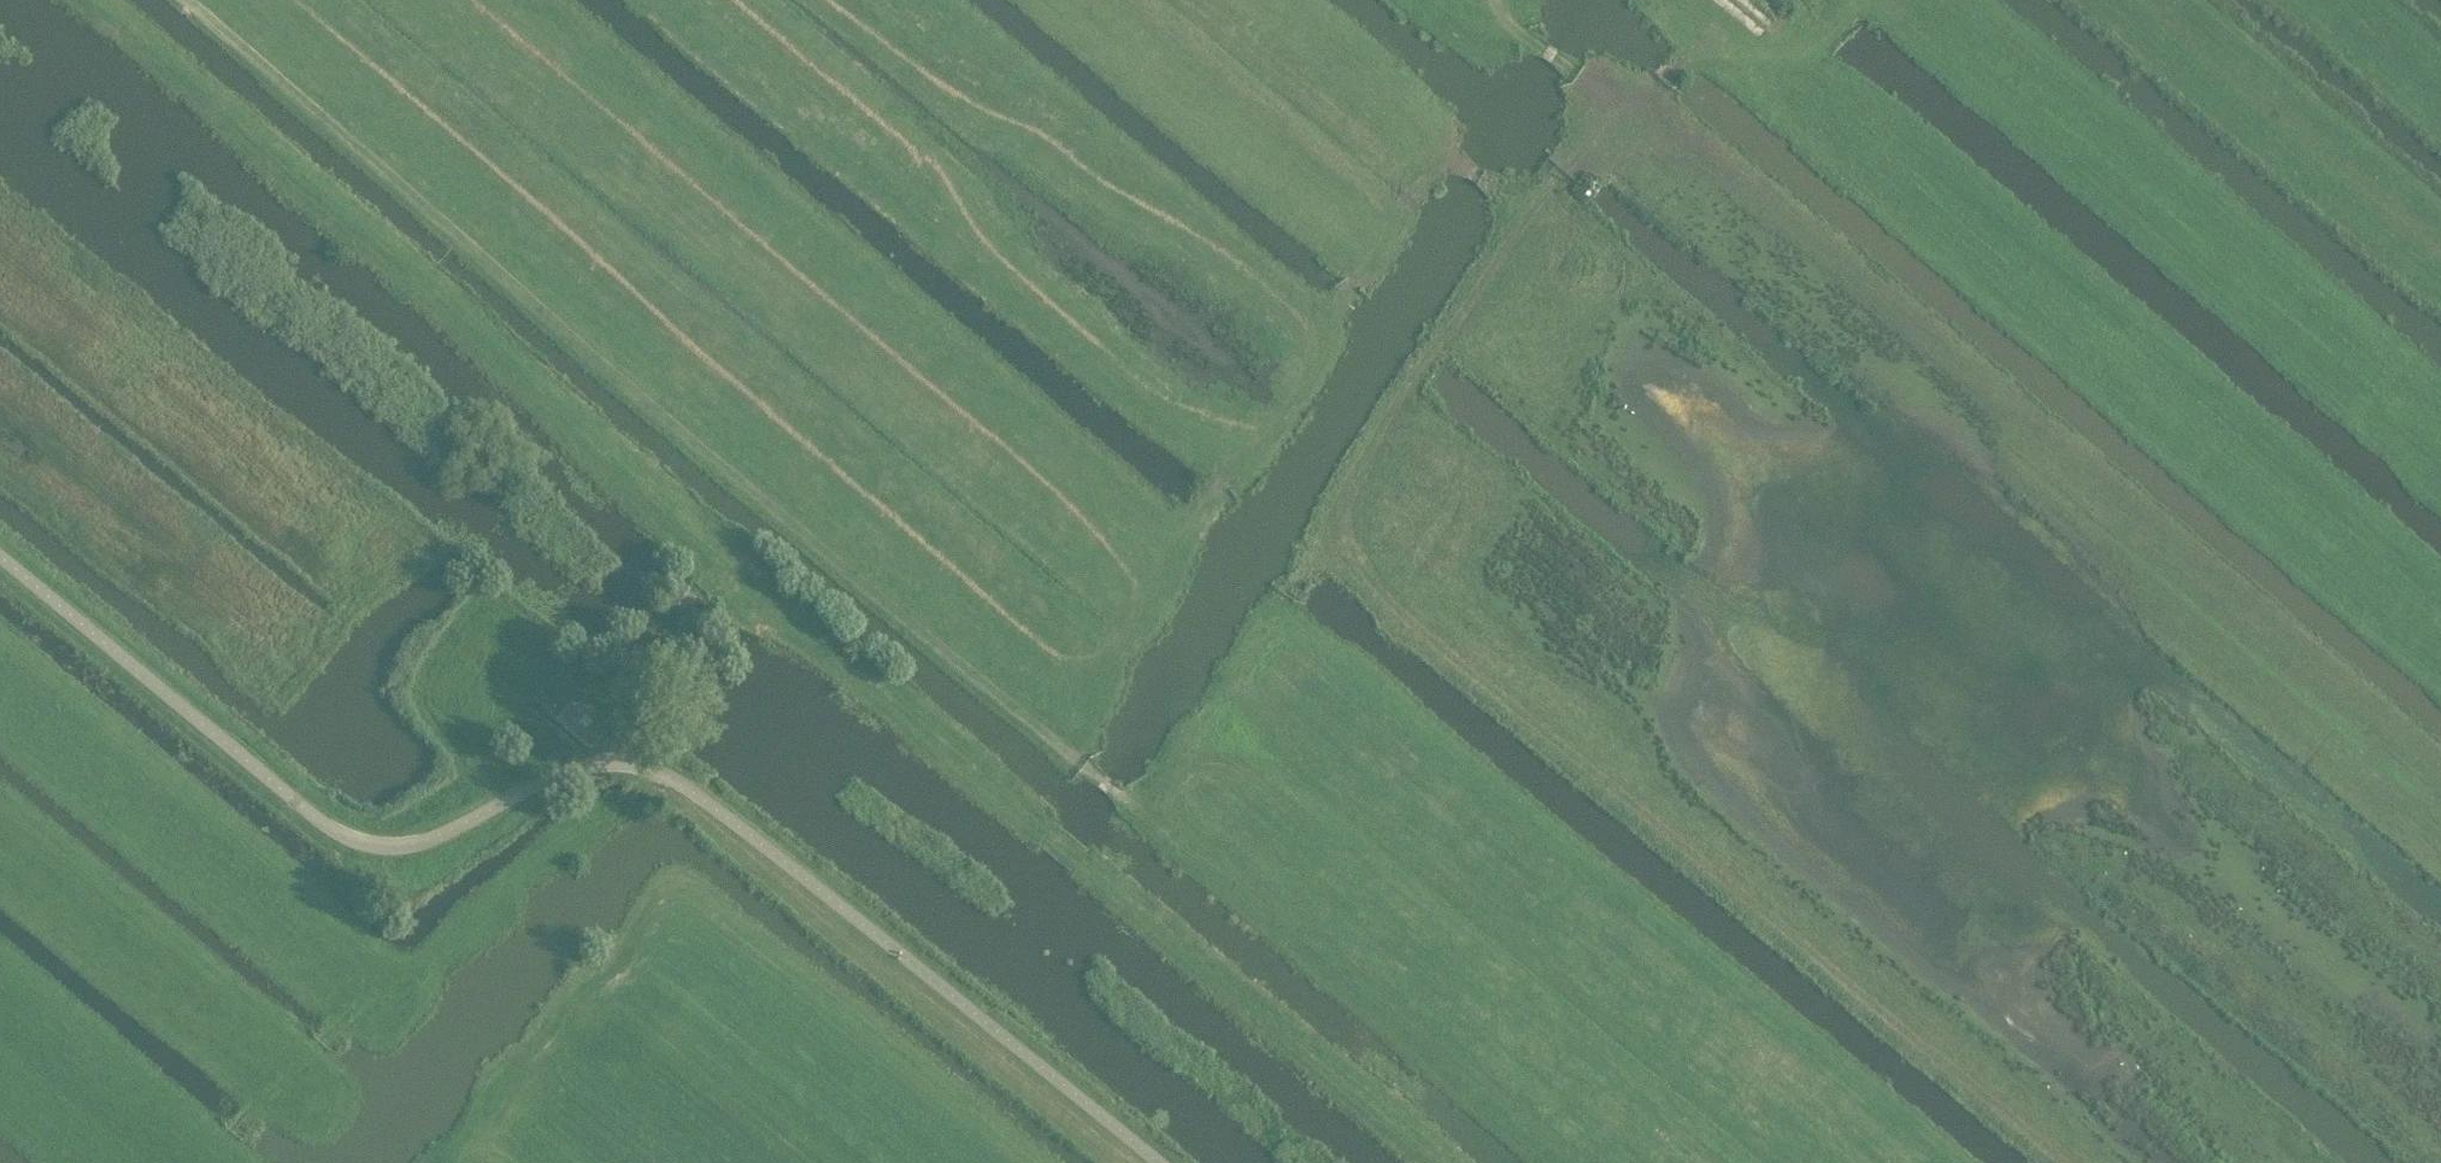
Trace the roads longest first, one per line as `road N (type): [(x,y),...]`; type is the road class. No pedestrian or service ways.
road 1 (track): [(1512,213),(1495,268),(1328,509),(1319,552),(1300,587),(1157,789),(1123,805),(803,542),(178,0)]
road 2 (track): [(1648,100),(1710,54),(1796,58),(1823,45),(1841,23)]
road 3 (track): [(1648,100),(1627,103),(1570,69),(1502,19),(1494,0)]
road 4 (track): [(1495,190),(1512,213),(1627,103)]

